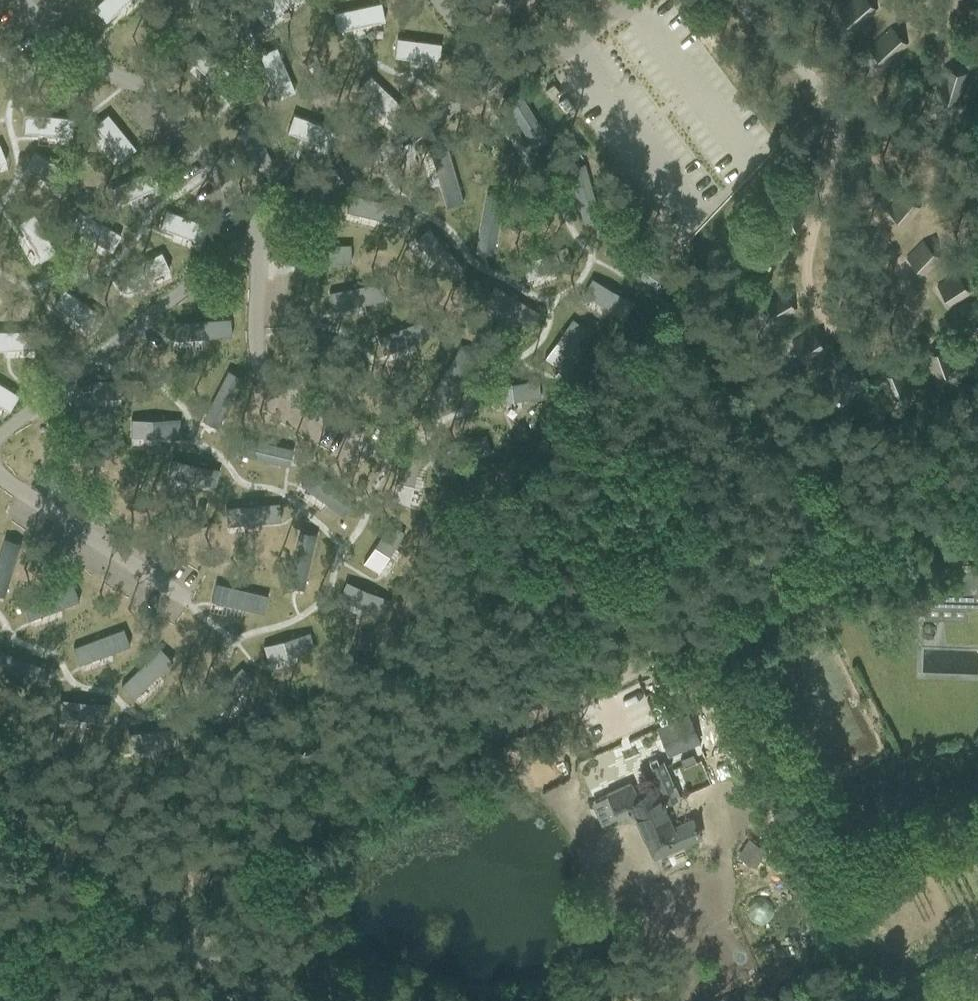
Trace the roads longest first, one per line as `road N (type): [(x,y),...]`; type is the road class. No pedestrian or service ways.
road 1 (unclassified): [(156,891),(977,490)]
road 2 (unclassified): [(156,891),(0,802)]
road 3 (track): [(0,965),(156,891)]
road 4 (unclassified): [(156,891),(232,1000)]

